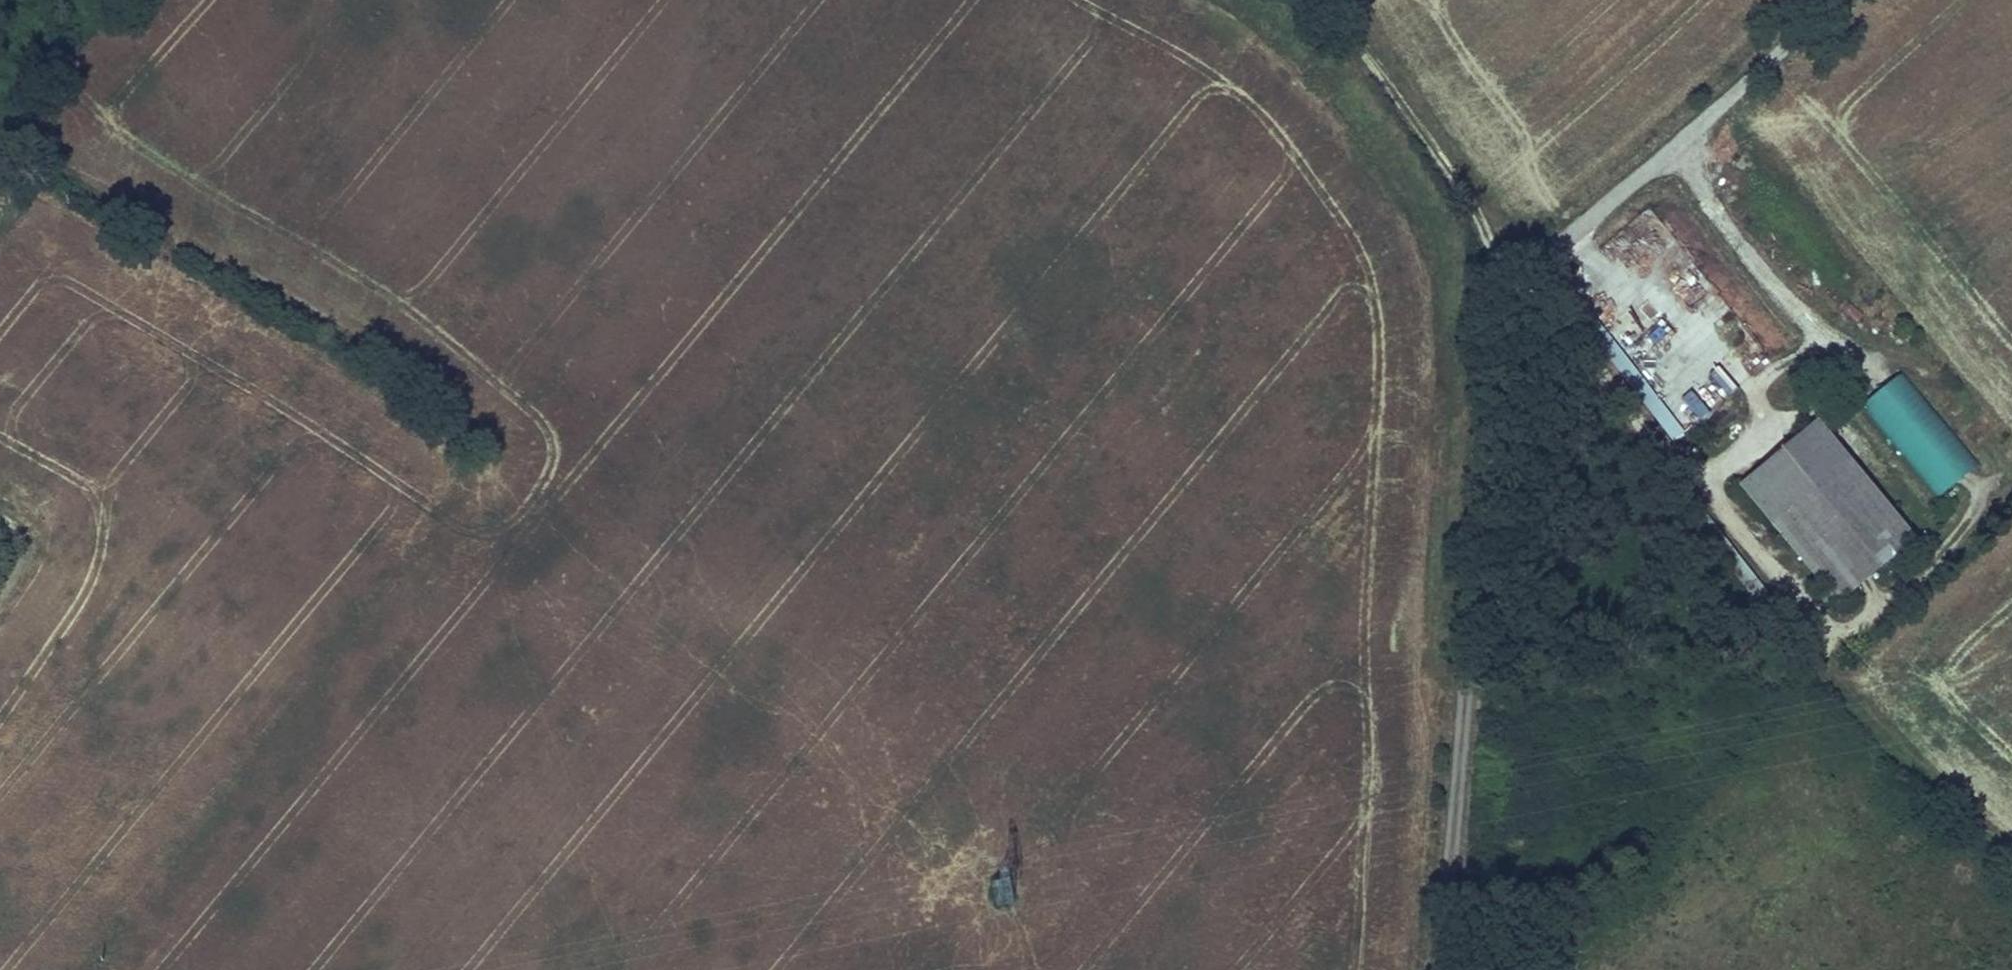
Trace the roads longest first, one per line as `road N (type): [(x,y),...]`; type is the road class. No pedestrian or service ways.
road 1 (unclassified): [(1444,969),(1491,400),(1532,269)]
road 2 (track): [(1320,0),(1532,269)]

